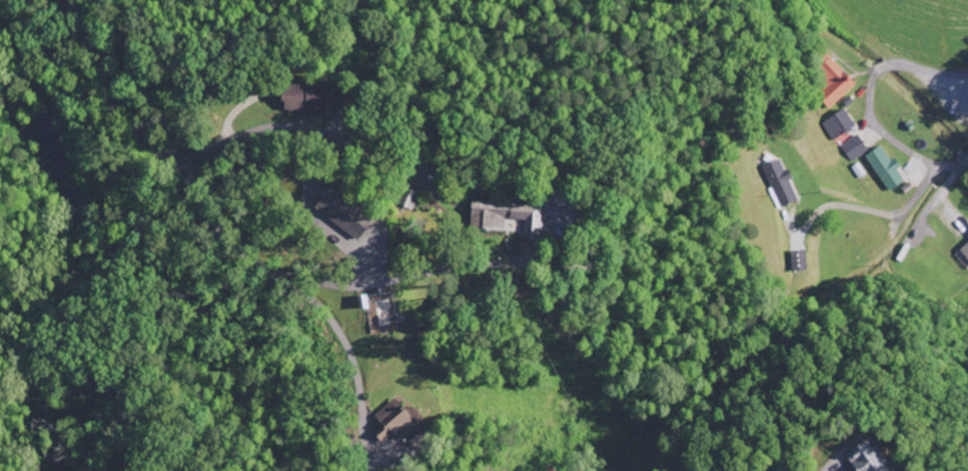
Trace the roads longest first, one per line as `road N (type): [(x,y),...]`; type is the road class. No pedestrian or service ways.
road 1 (residential): [(63,0),(136,126),(166,156),(193,157),(258,131),(289,128),(334,137),(401,173)]
road 2 (residential): [(180,159),(215,234),(308,300),(339,333),(357,375),(371,470)]
road 3 (residential): [(967,75),(887,63),(868,78),(867,92),(868,114),(885,143),(920,162),(967,165)]

